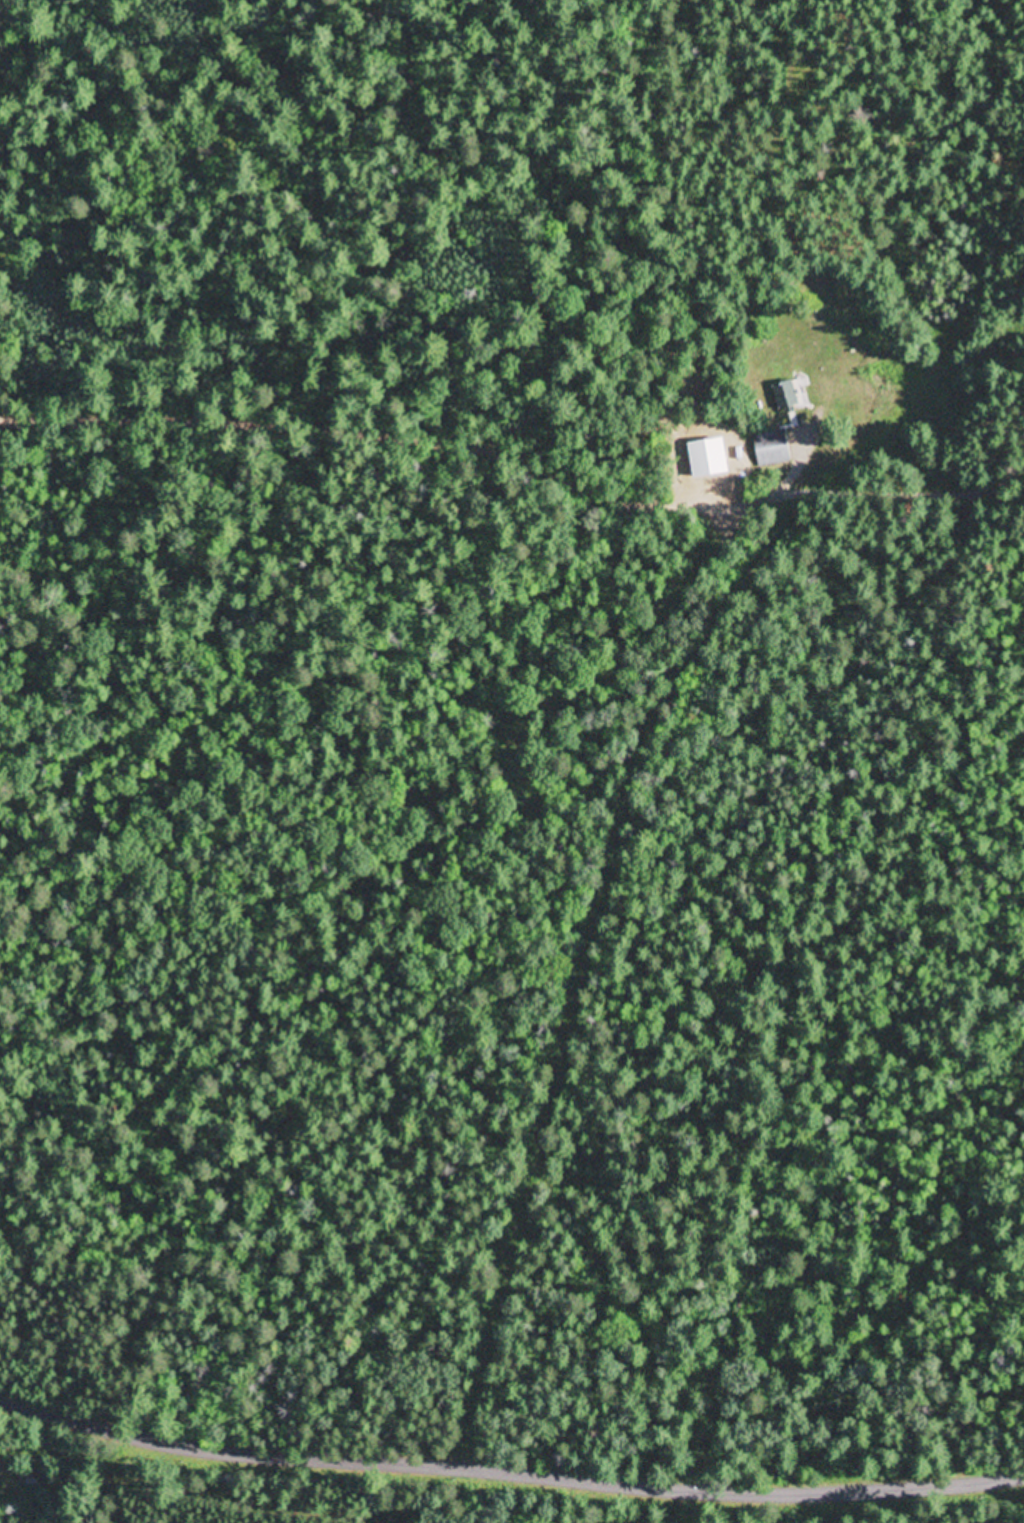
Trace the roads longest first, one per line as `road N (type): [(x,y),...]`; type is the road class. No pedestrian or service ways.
road 1 (residential): [(1023,1472),(849,1491),(689,1489),(219,1446),(105,1426),(0,1394)]
road 2 (residential): [(801,471),(757,493),(671,499),(587,486),(484,445),(373,424),(209,410),(0,409)]

